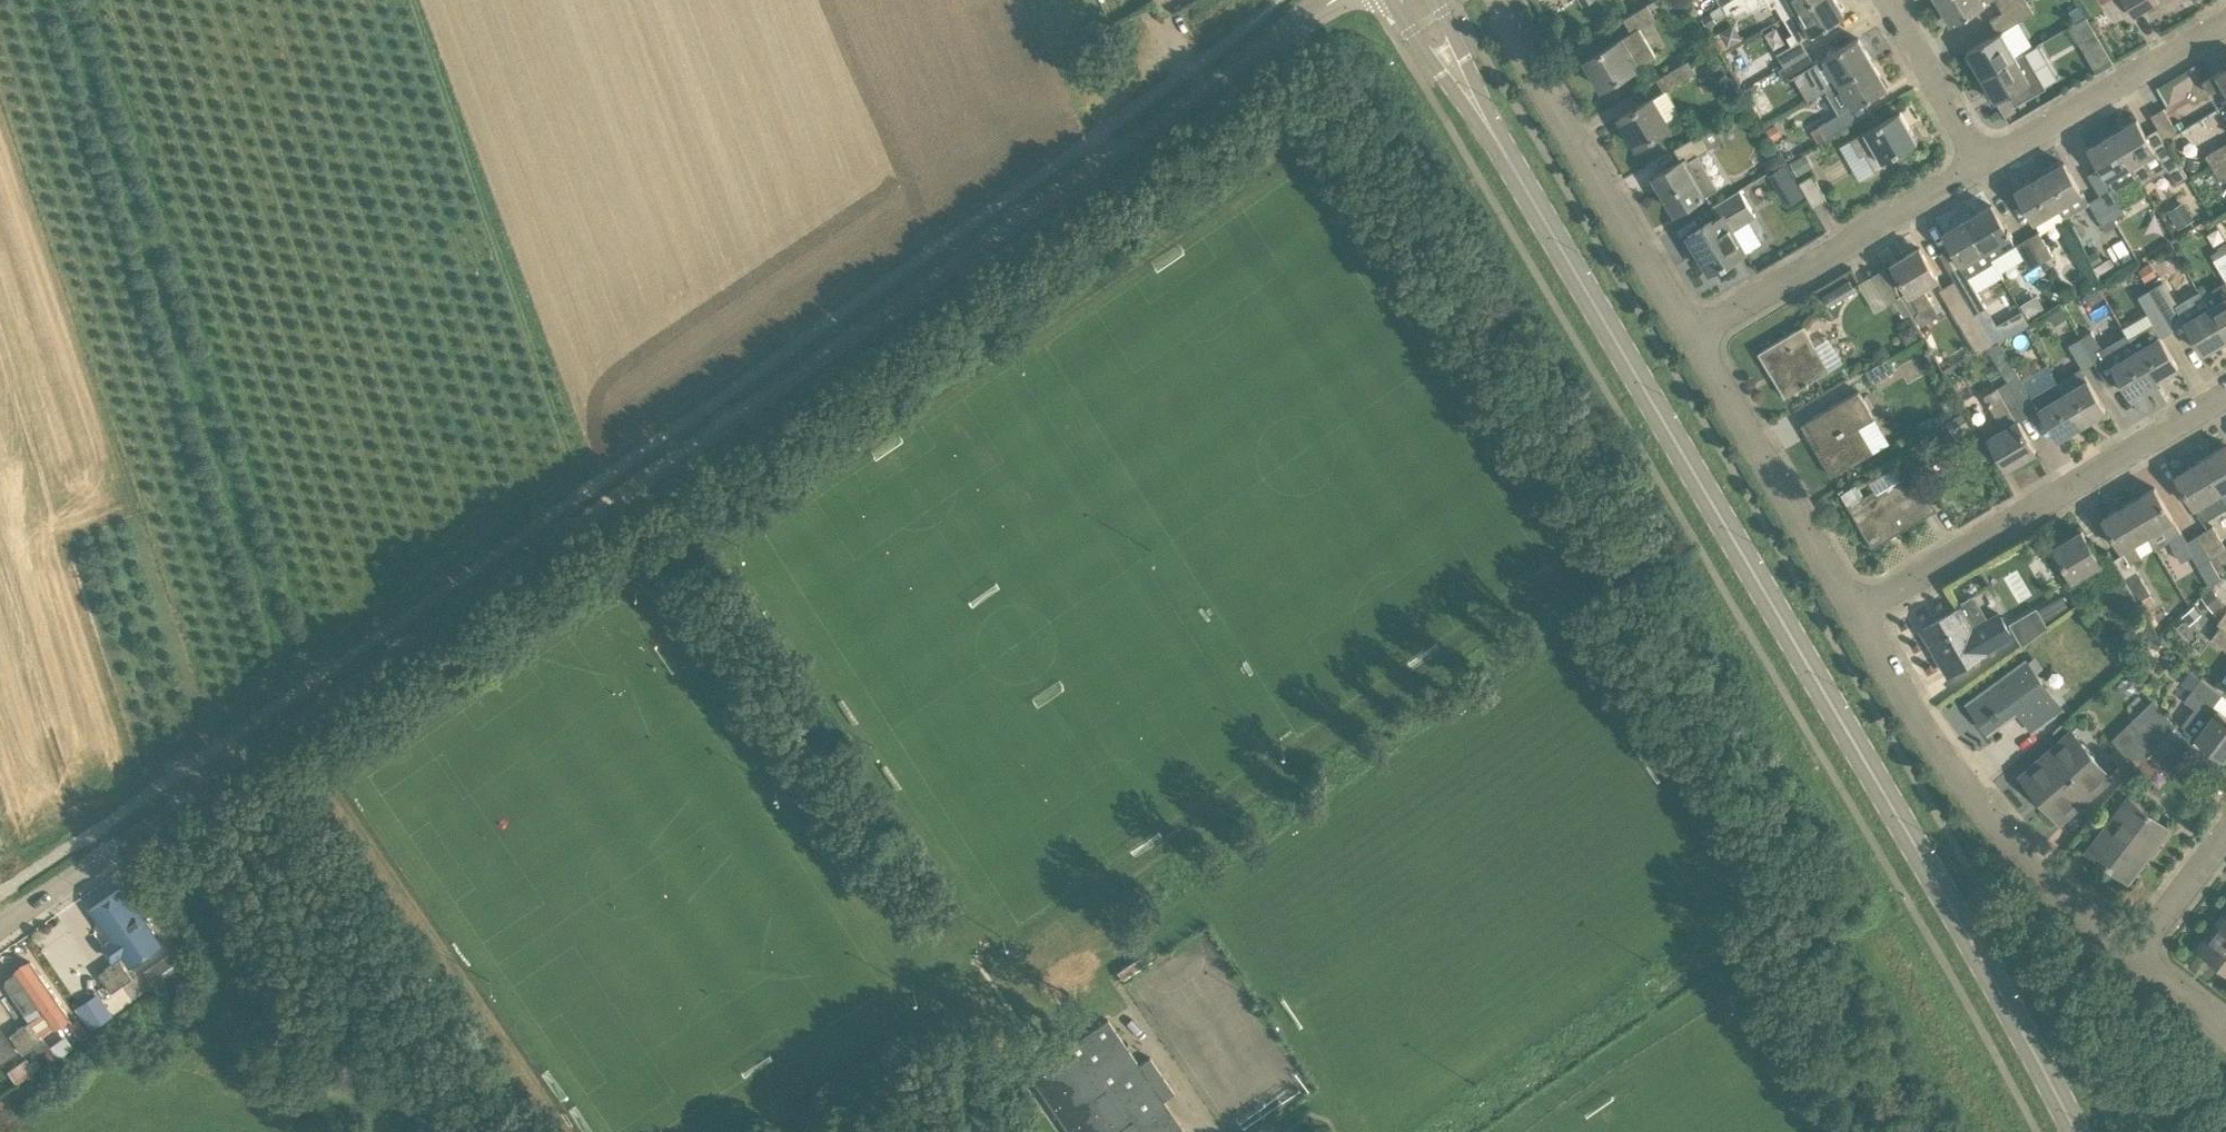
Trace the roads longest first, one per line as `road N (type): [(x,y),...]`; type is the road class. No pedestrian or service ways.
road 1 (unclassified): [(0,915),(1332,0)]
road 2 (tertiary): [(2073,1131),(1958,922),(1414,0)]
road 3 (residential): [(2140,957),(2014,845),(1938,744),(1855,610)]
road 4 (residential): [(1855,610),(2225,395)]
road 5 (residential): [(1689,331),(1502,0)]
road 6 (residential): [(1689,331),(1989,162)]
road 7 (residential): [(1855,610),(1689,331)]
road 8 (residential): [(1989,162),(2225,31)]
road 9 (residential): [(1989,162),(1894,0)]
road 10 (residential): [(2140,957),(2225,851)]

